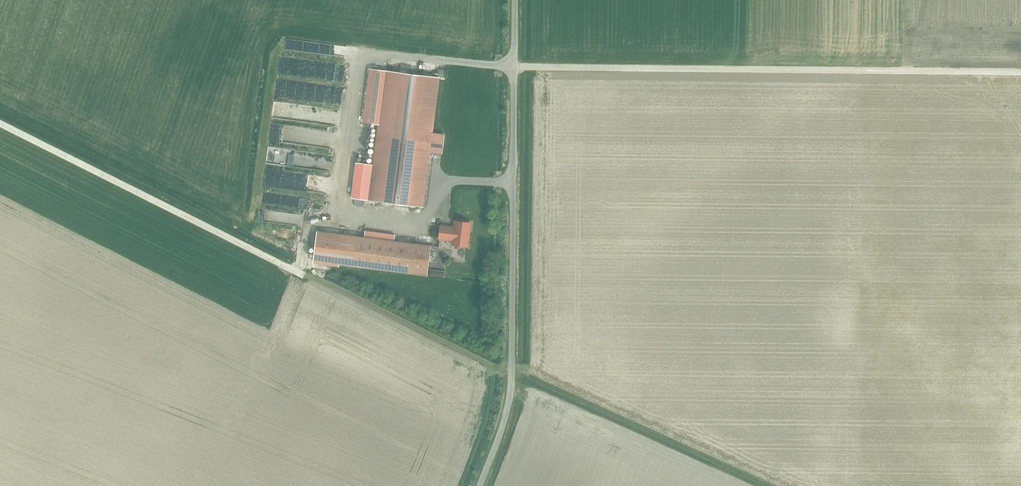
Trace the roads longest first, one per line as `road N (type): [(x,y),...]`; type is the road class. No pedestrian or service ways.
road 1 (unclassified): [(515,66),(1020,75)]
road 2 (unclassified): [(481,485),(507,419),(515,66)]

